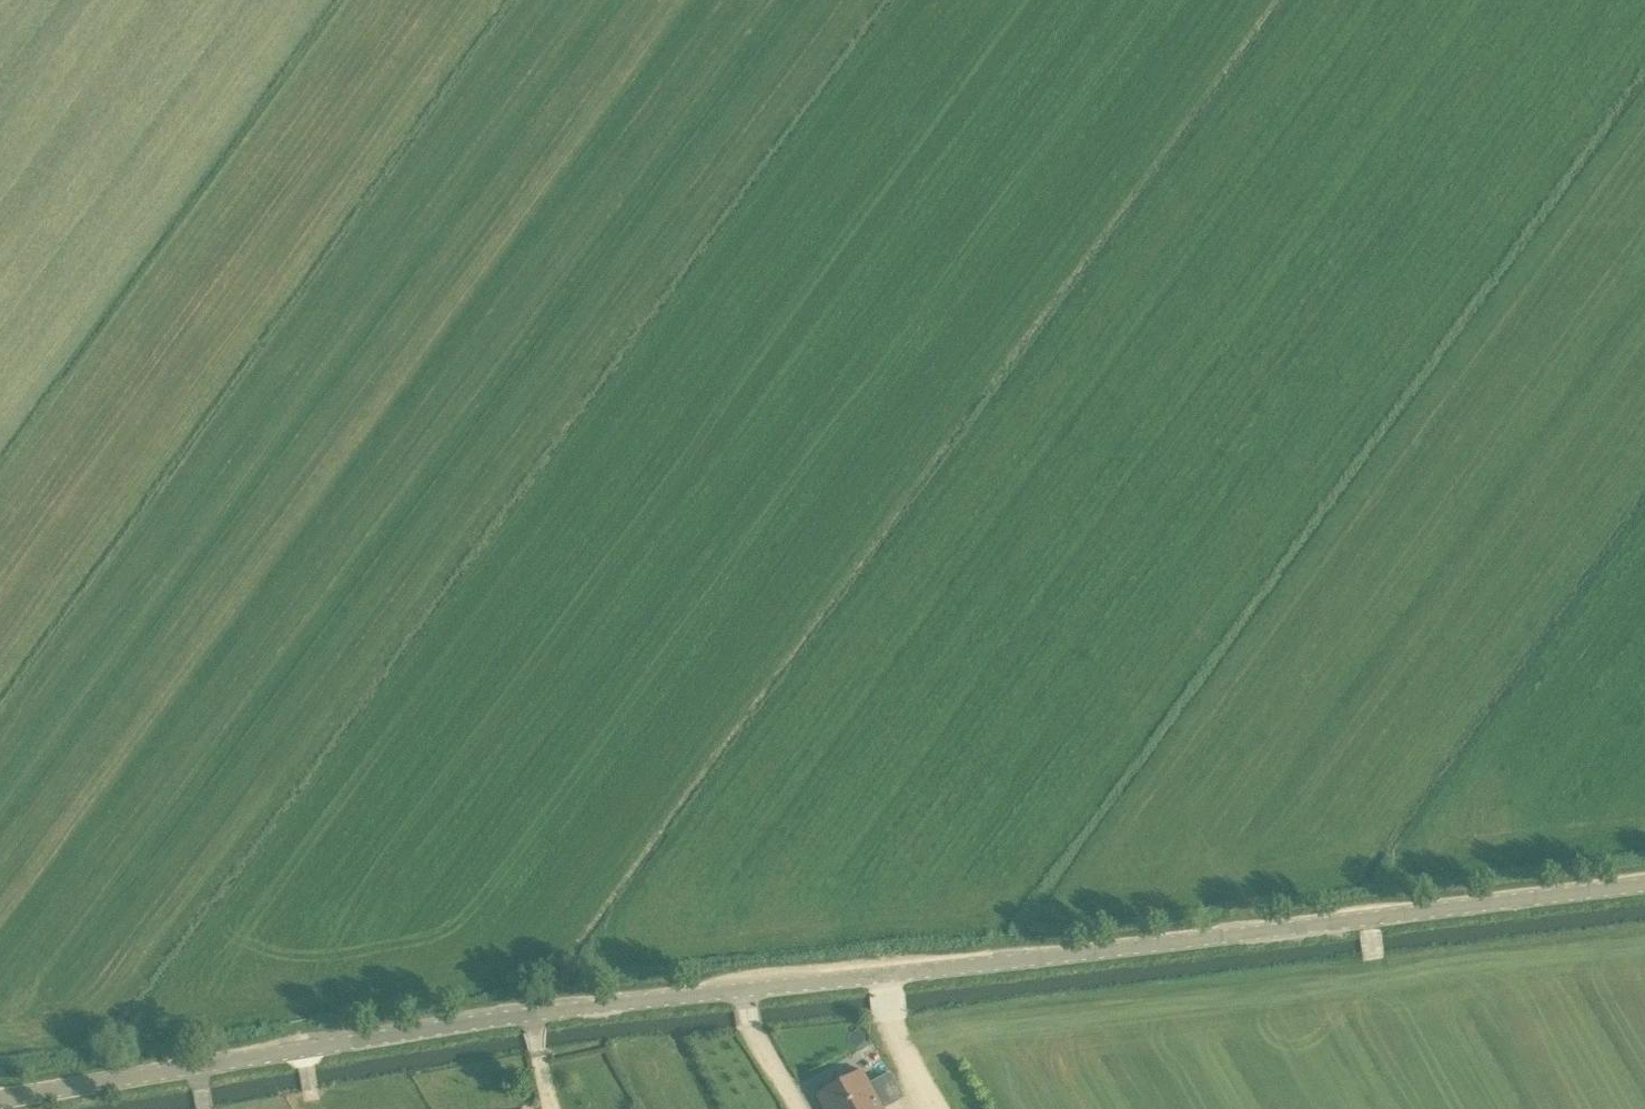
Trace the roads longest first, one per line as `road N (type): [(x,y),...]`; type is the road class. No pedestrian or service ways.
road 1 (tertiary): [(0,1099),(529,1013),(1644,884)]

